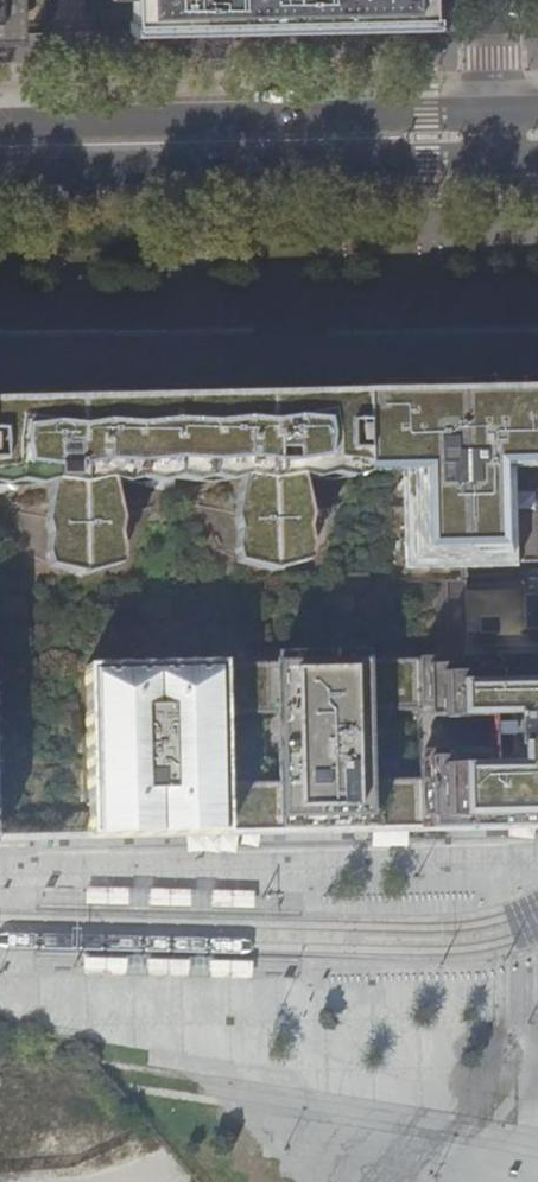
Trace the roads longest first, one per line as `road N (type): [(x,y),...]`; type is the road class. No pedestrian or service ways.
road 1 (primary): [(0,147),(496,138)]
road 2 (residential): [(492,0),(496,138)]

